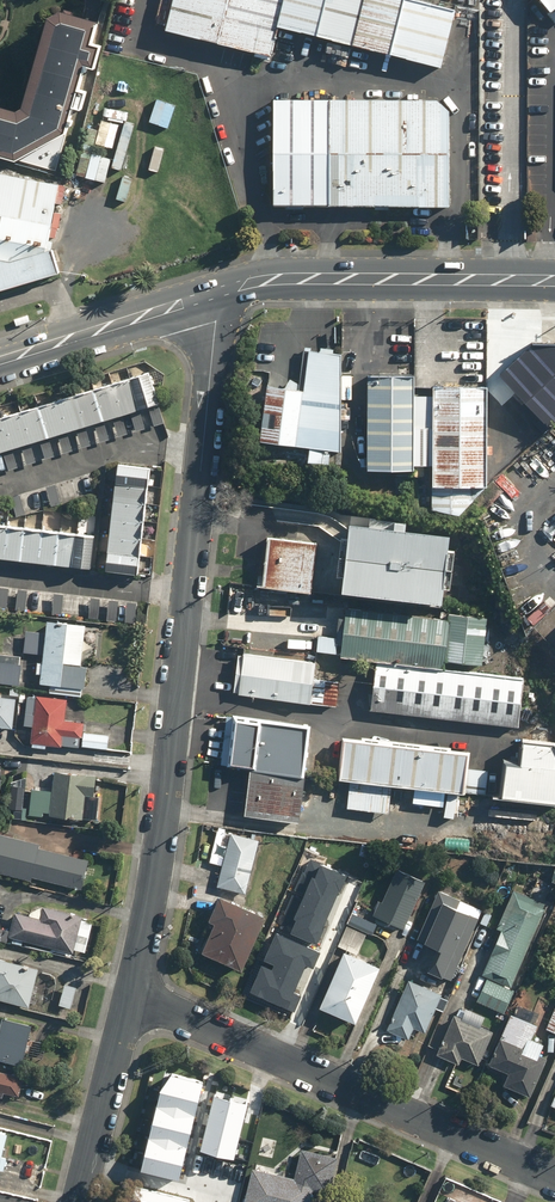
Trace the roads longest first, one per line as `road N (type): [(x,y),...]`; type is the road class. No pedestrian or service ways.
road 1 (tertiary): [(135,996),(204,453),(213,293)]
road 2 (residential): [(135,996),(554,1179)]
road 3 (tertiary): [(554,281),(269,280),(213,293)]
road 4 (tertiary): [(213,293),(0,359)]
road 5 (tertiary): [(80,1201),(135,996)]

